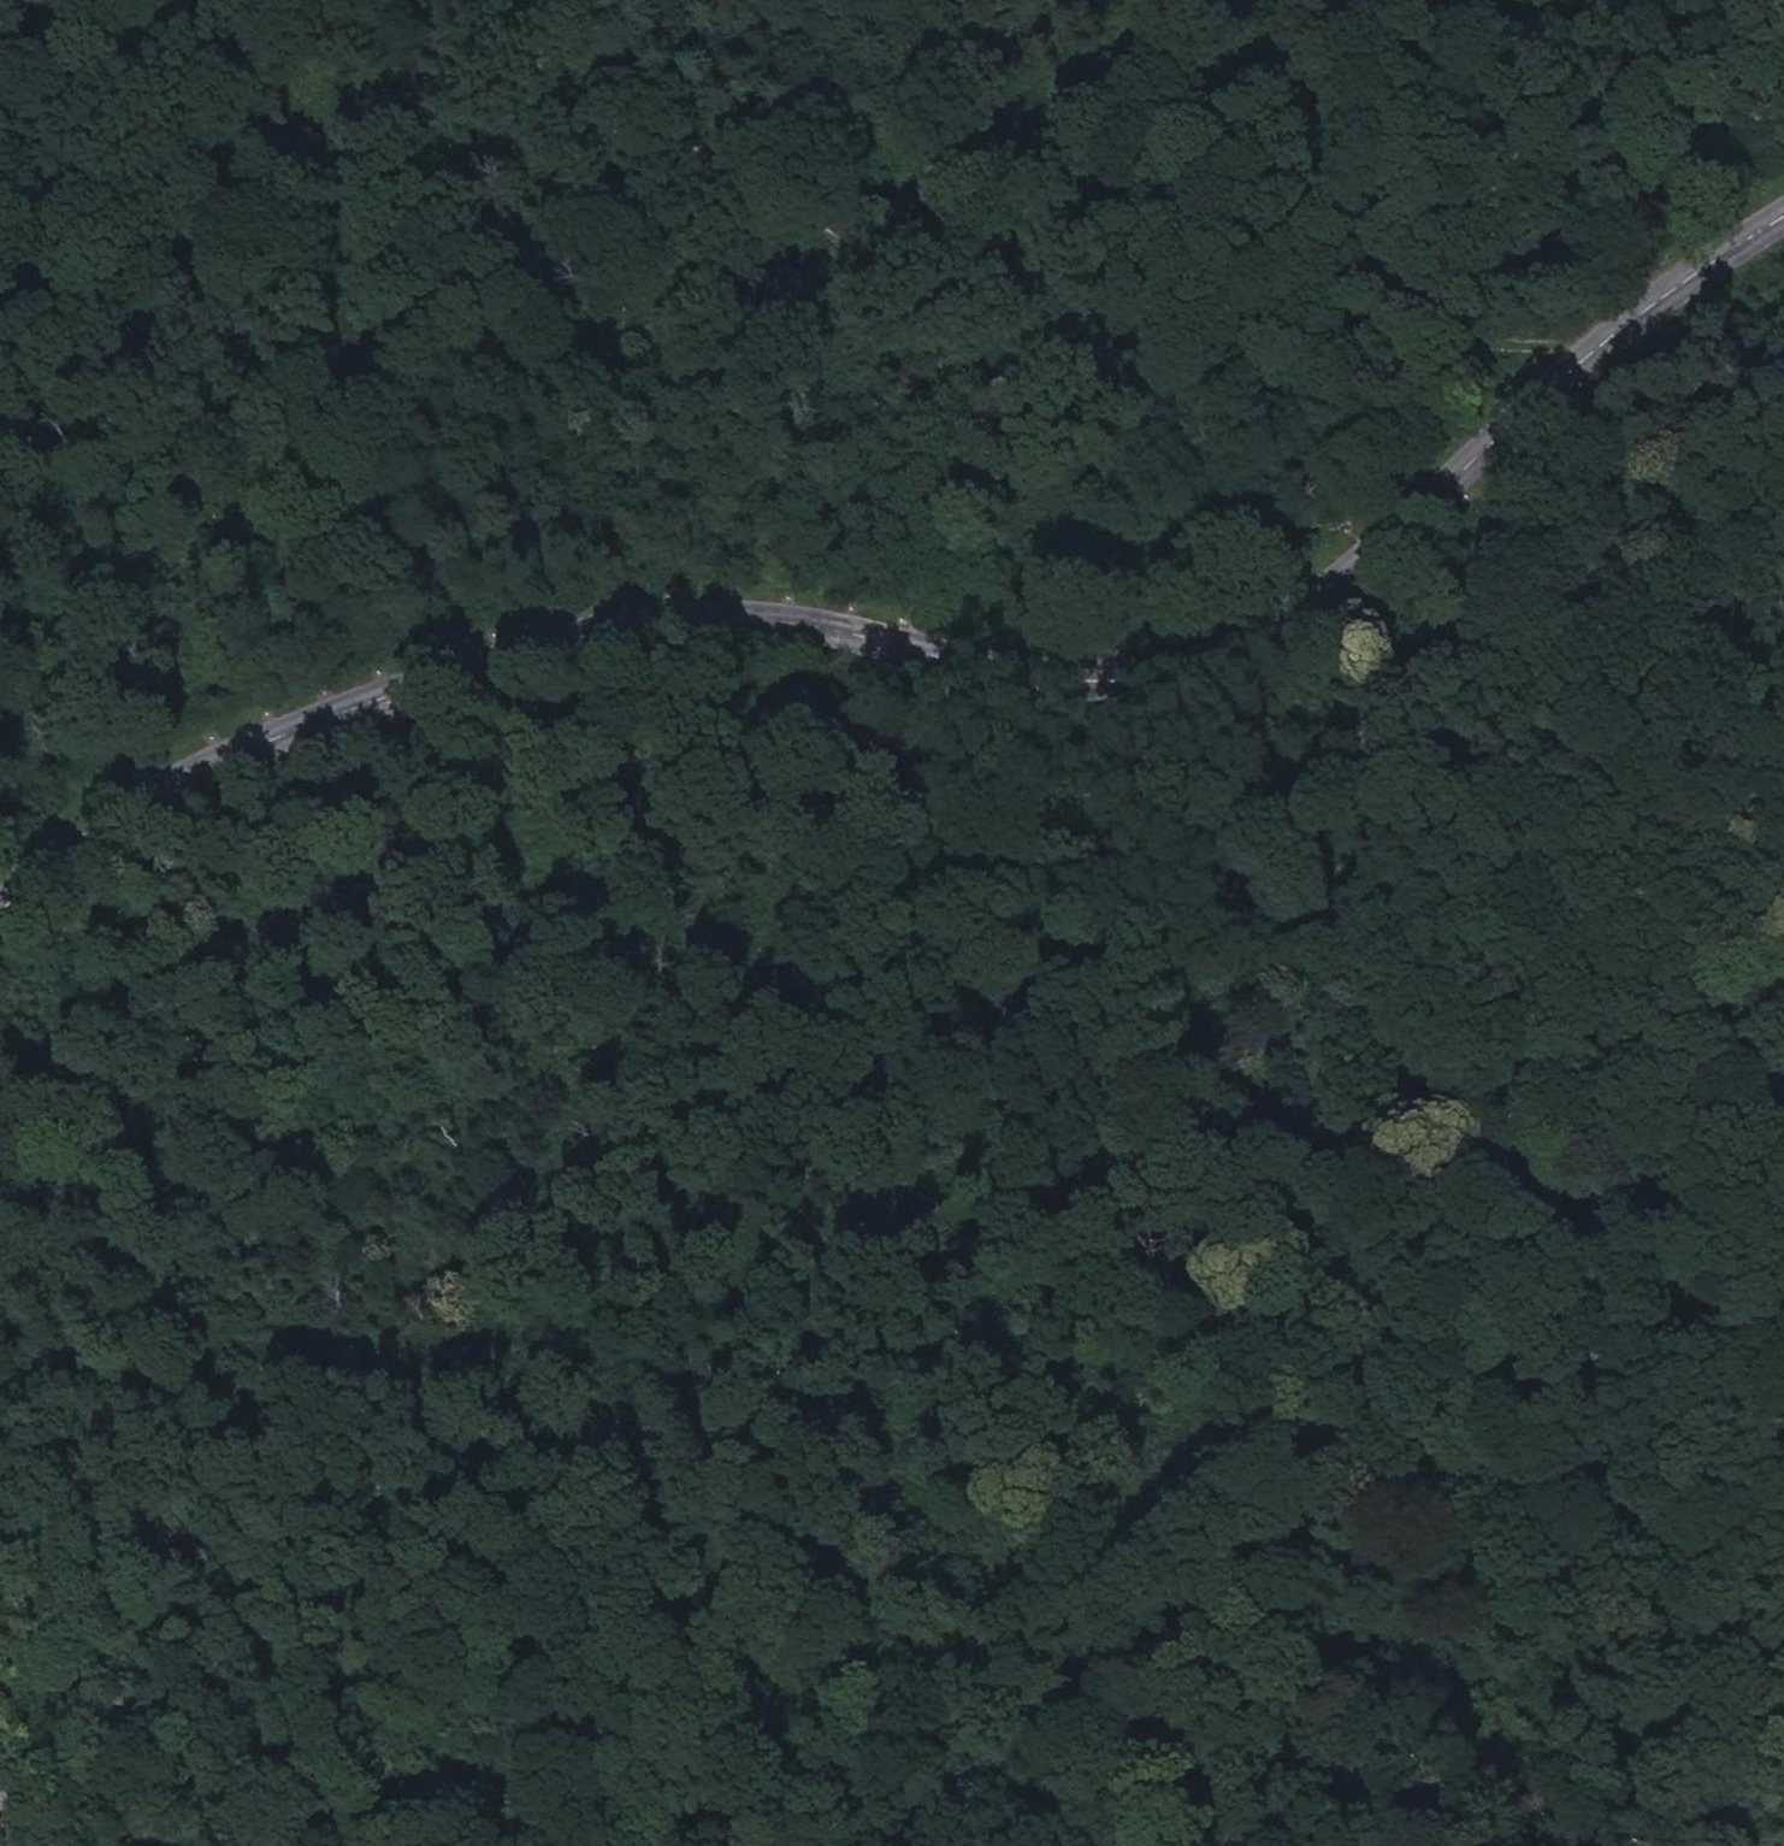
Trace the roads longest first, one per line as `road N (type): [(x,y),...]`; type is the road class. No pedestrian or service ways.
road 1 (tertiary): [(1783,212),(1587,353),(1270,650),(1097,698),(955,672),(818,630),(642,624),(463,661),(258,739),(22,884),(0,918)]

